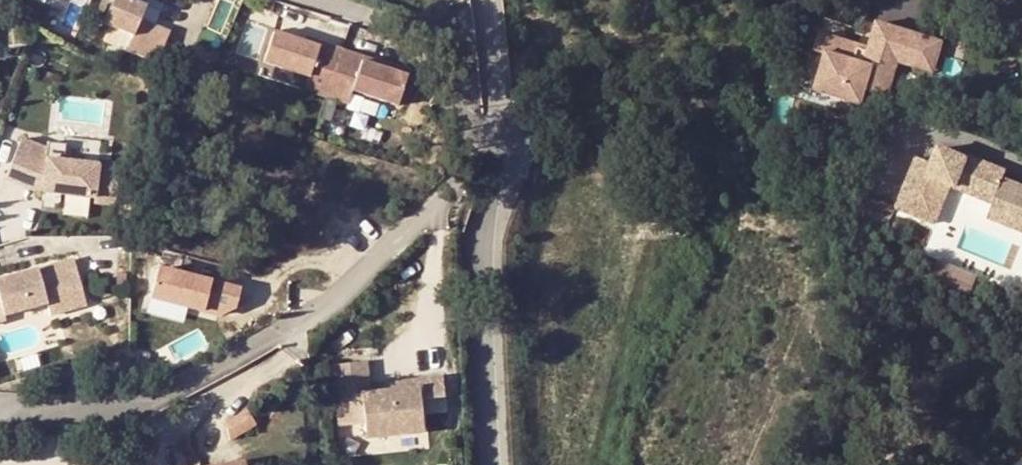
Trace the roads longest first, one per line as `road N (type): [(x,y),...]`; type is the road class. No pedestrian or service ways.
road 1 (residential): [(466,132),(462,172),(445,201),(277,335),(145,404),(0,410)]
road 2 (residential): [(502,132),(505,171),(486,241),(490,464)]
road 3 (residential): [(325,0),(449,40),(460,61),(466,132)]
road 4 (residential): [(487,0),(502,132)]

